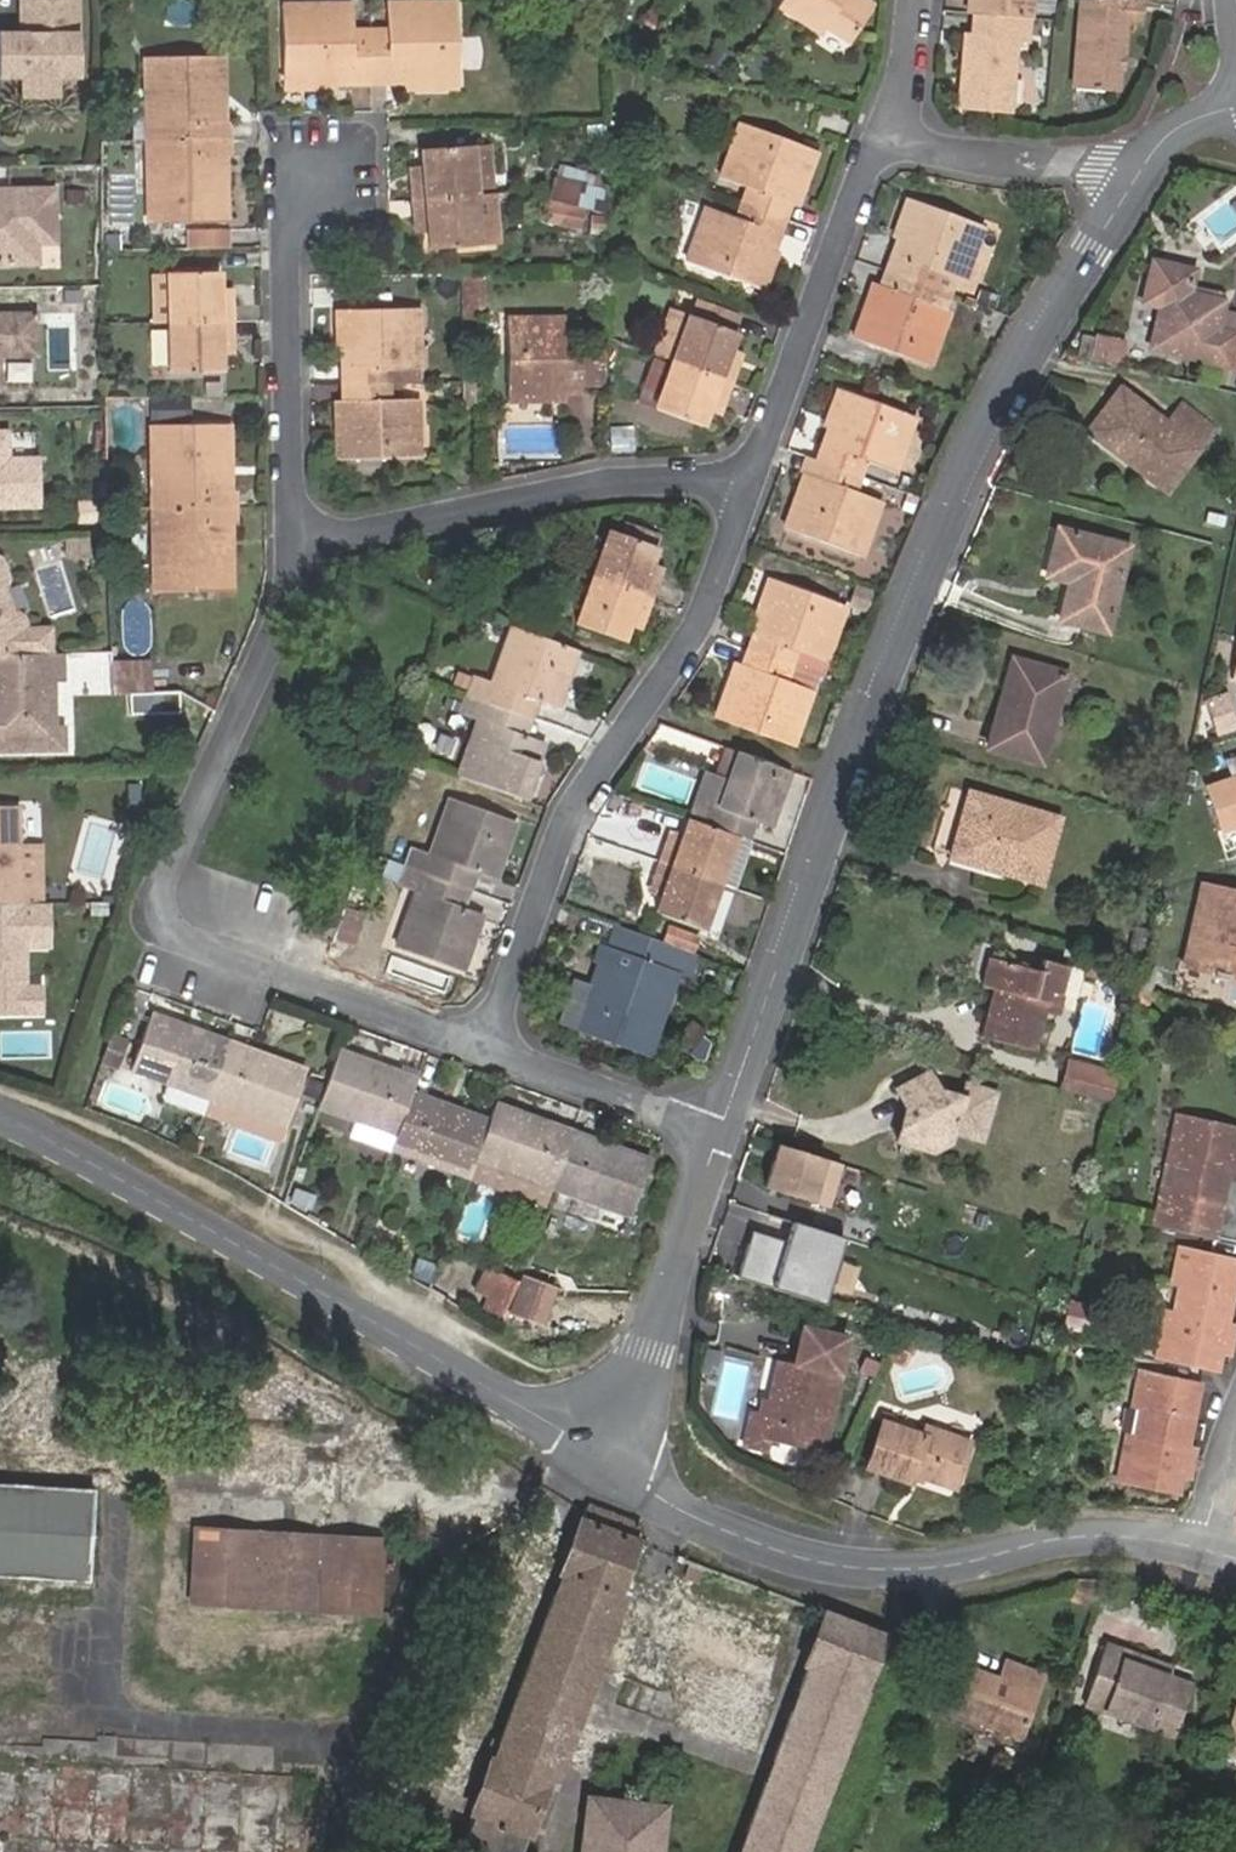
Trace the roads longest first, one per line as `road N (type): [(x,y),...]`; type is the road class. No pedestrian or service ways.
road 1 (residential): [(721,1130),(879,696),(1018,377),(1146,169)]
road 2 (residential): [(491,1045),(199,939),(164,912),(170,859),(285,622),(302,536)]
road 3 (residential): [(0,1116),(598,1455)]
road 4 (residential): [(598,1455),(717,1527),(850,1568),(937,1567),(1077,1535),(1205,1549)]
road 5 (residential): [(491,1045),(581,801),(717,598),(755,476)]
road 6 (residential): [(755,476),(610,472),(302,536)]
road 7 (residential): [(302,536),(295,223),(338,166)]
road 8 (residential): [(755,476),(891,131)]
road 9 (residential): [(598,1455),(650,1350),(721,1130)]
road 10 (residential): [(891,131),(1005,161),(1146,169)]
road 11 (residential): [(721,1130),(491,1045)]
road 12 (residential): [(917,0),(912,70),(891,131)]
road 13 (residential): [(1205,1549),(1235,1429)]

